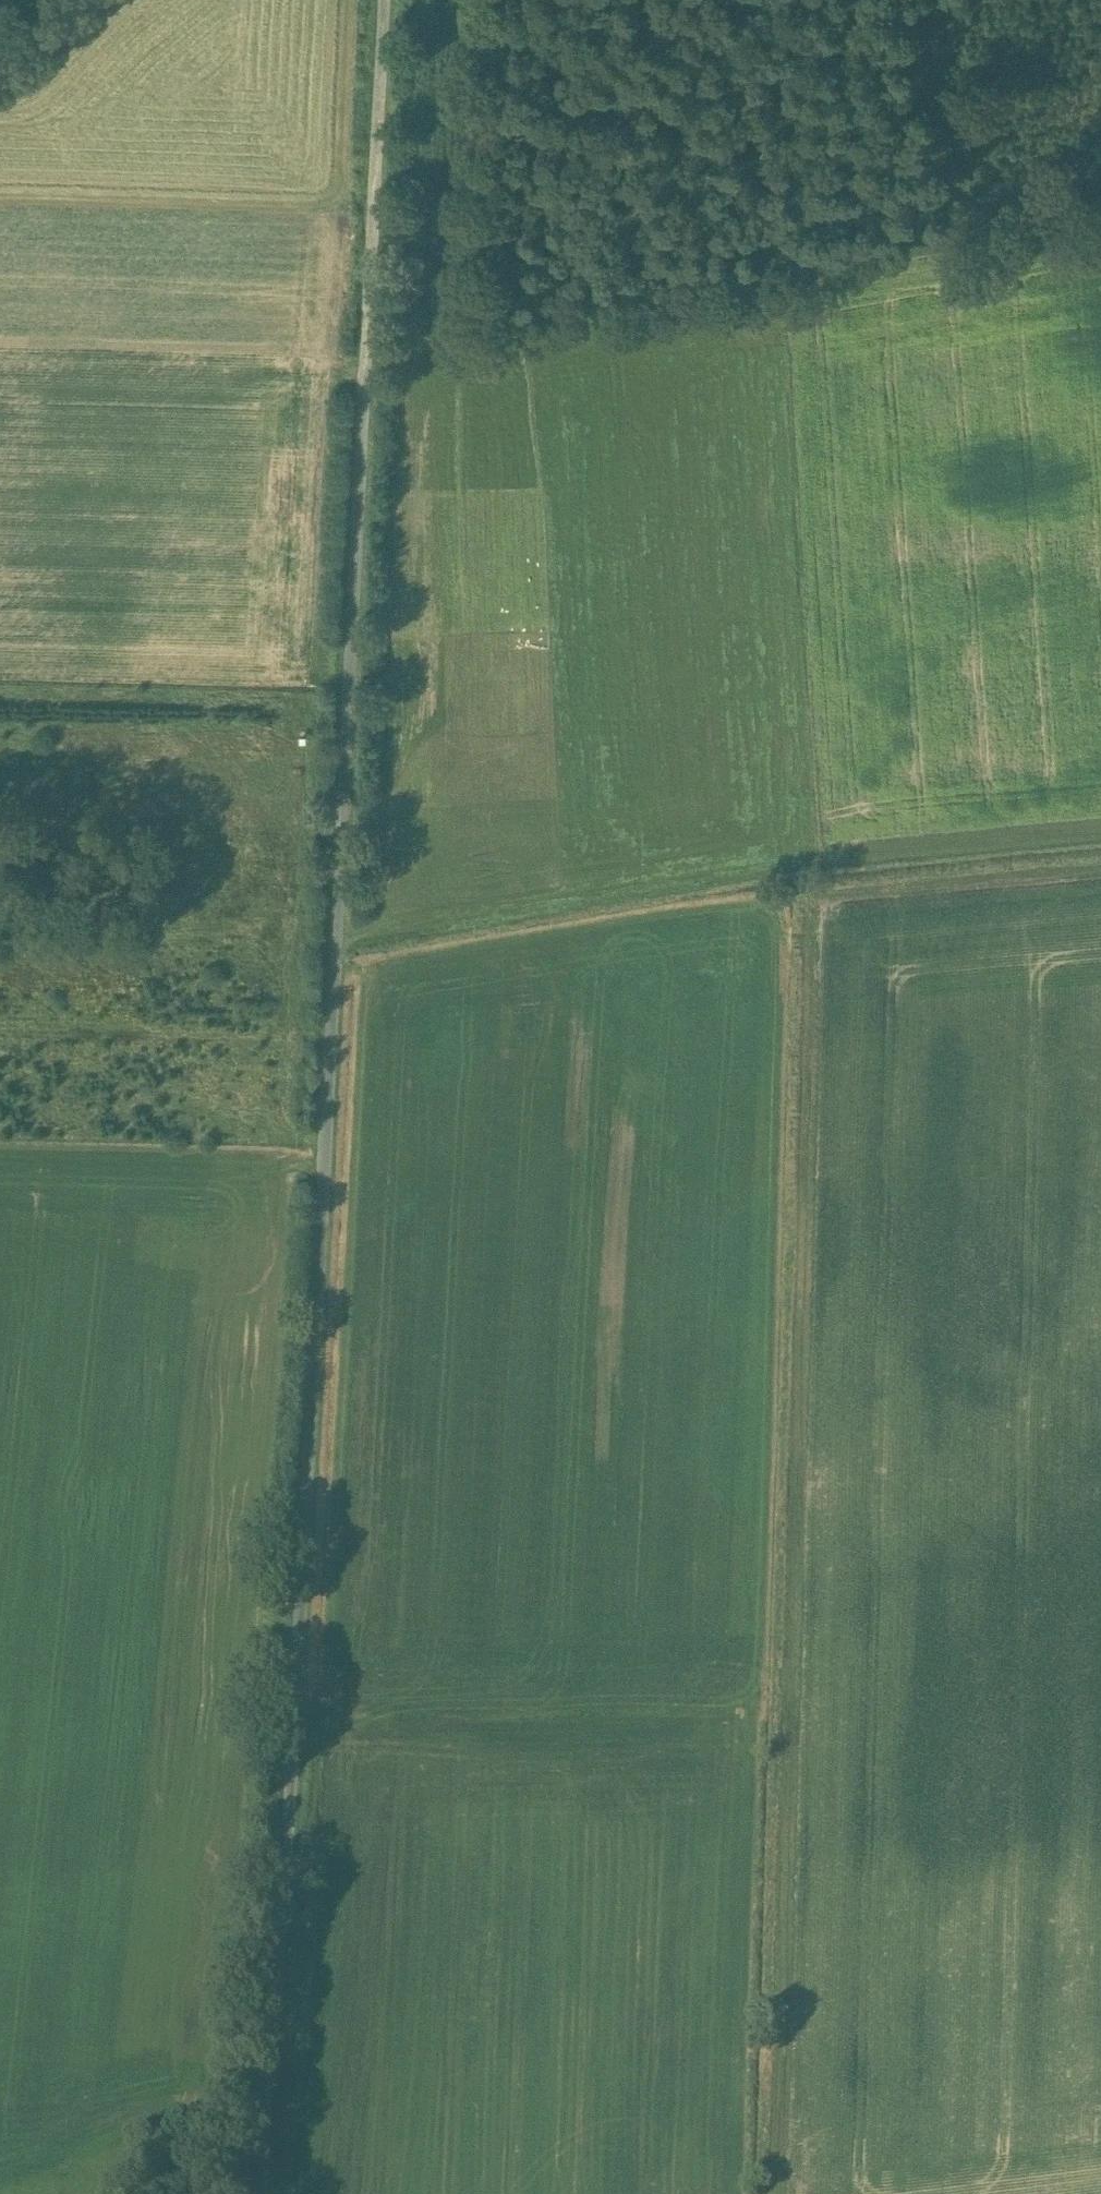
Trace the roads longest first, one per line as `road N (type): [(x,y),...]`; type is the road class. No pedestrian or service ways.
road 1 (unclassified): [(257,2193),(291,1783),(386,0)]

